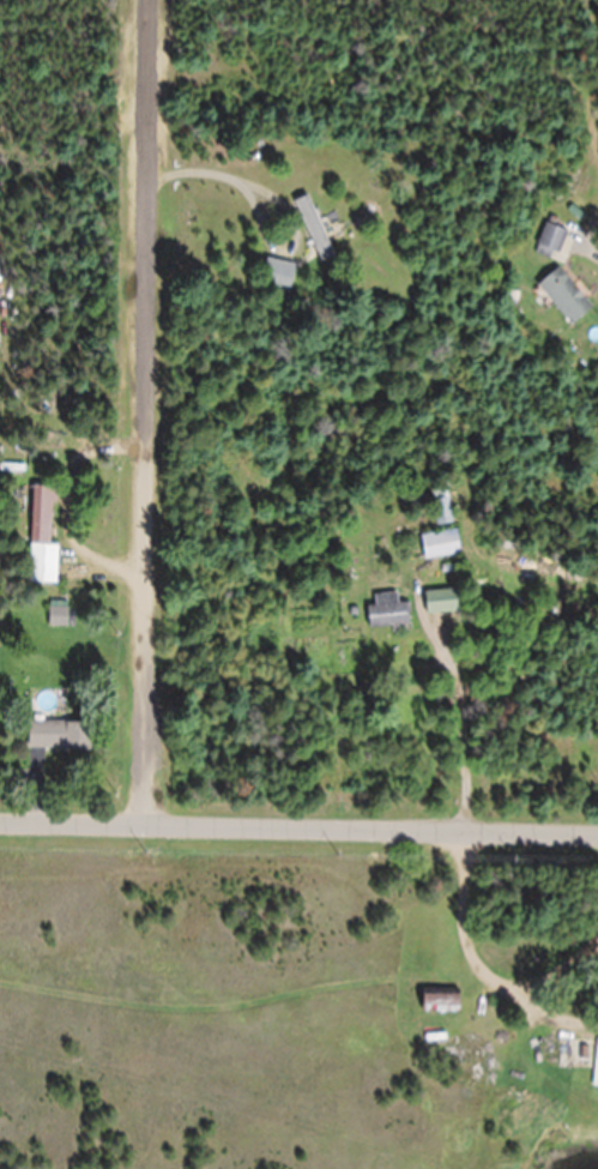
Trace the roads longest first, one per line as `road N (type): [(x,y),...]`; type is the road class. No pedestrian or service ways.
road 1 (residential): [(597,810),(0,787)]

